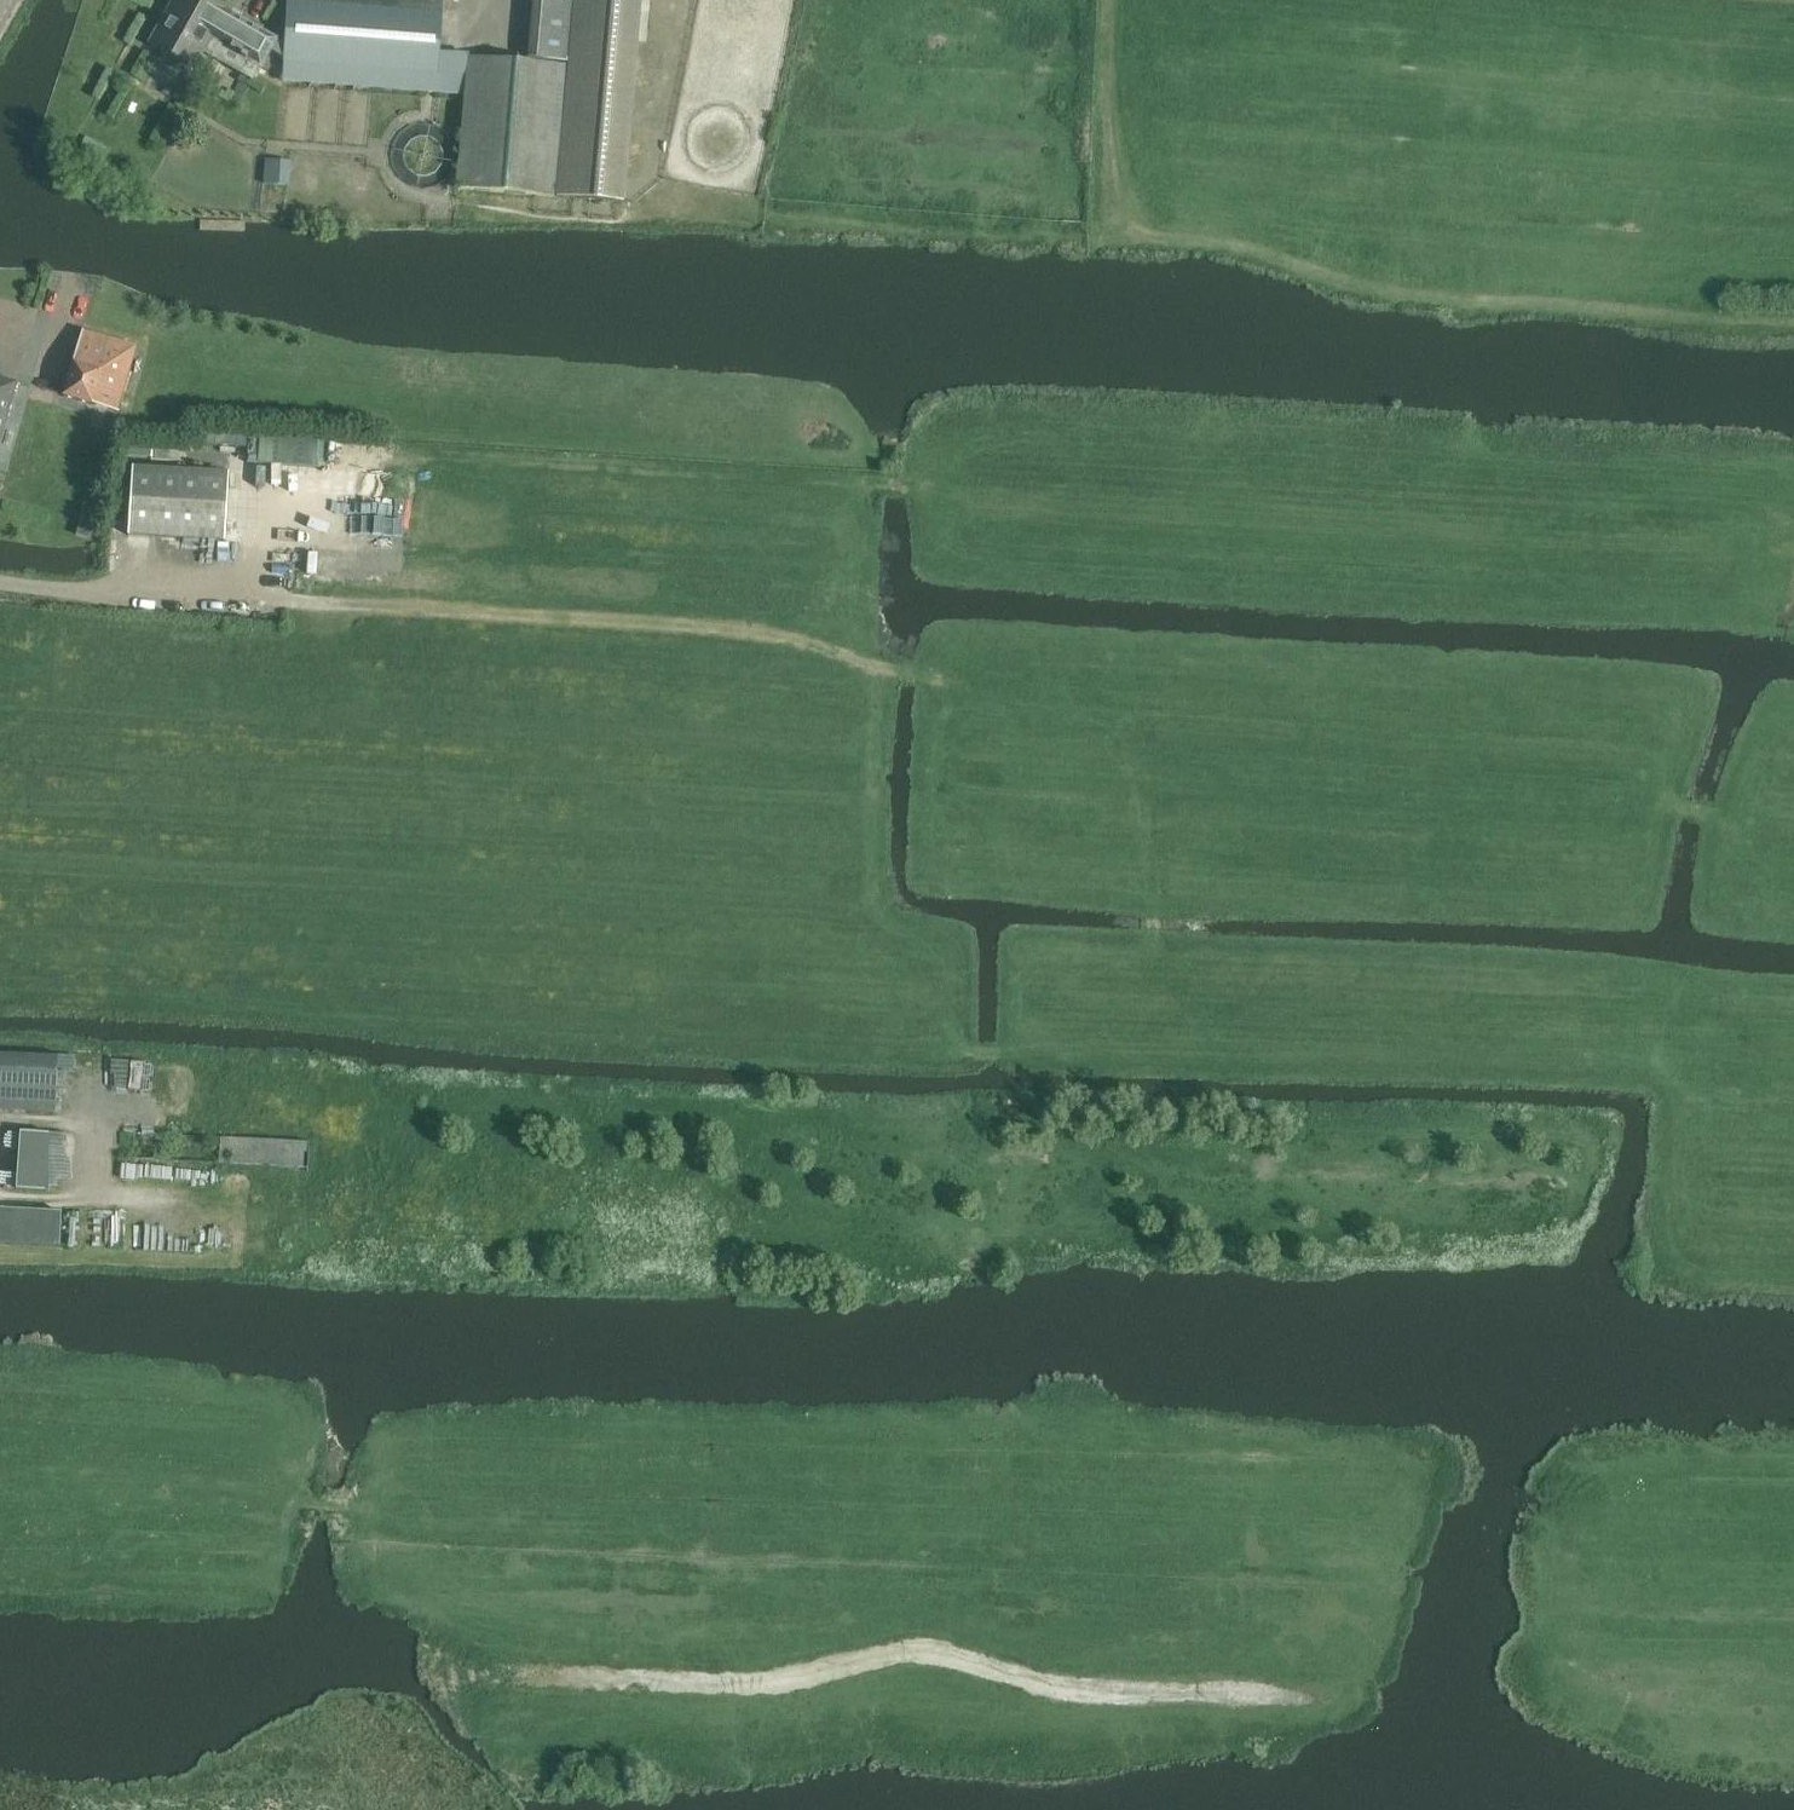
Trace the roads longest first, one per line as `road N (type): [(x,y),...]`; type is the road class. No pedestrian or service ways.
road 1 (track): [(1793,321),(1400,297),(1233,243),(1123,240),(1107,152),(1116,0)]
road 2 (track): [(244,599),(563,609),(759,631),(927,669)]

